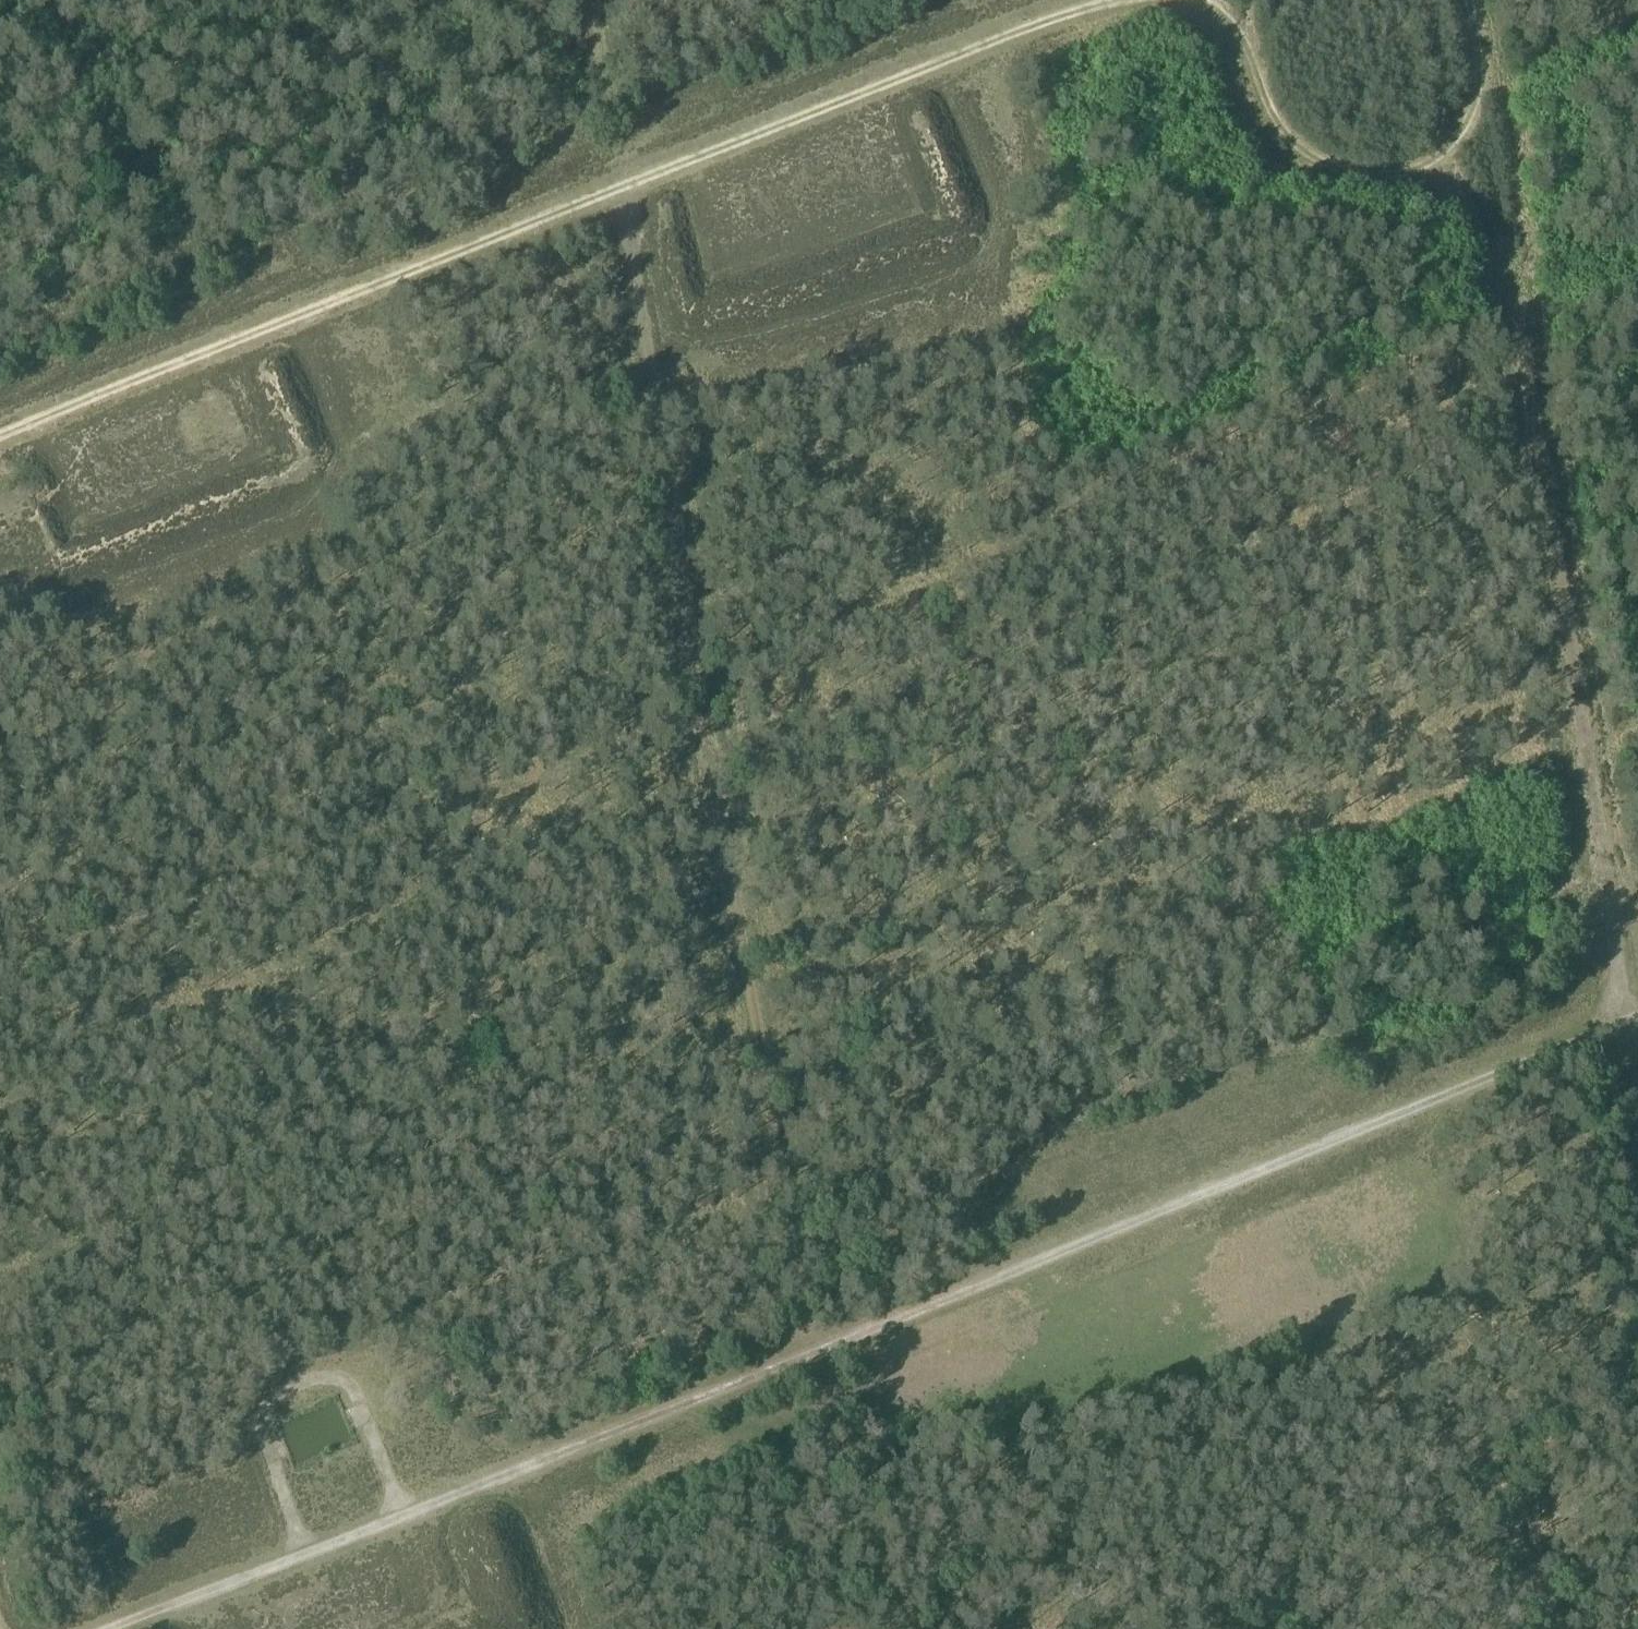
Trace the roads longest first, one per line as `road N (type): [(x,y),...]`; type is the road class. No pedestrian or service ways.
road 1 (track): [(114,1628),(1622,1026)]
road 2 (track): [(0,437),(1018,30),(1116,0)]
road 3 (track): [(1210,0),(1319,162),(1375,174),(1424,165),(1461,141),(1478,77),(1467,0)]

